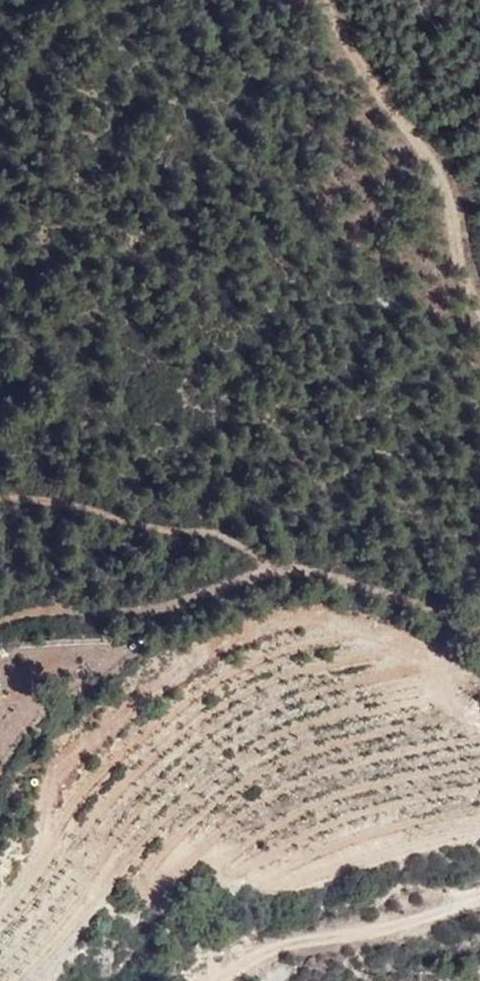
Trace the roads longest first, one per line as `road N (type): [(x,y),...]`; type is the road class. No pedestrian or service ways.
road 1 (track): [(479,622),(190,531),(0,496)]
road 2 (track): [(479,310),(417,148),(378,97),(327,0)]
road 3 (track): [(0,622),(169,608),(292,562)]
road 4 (track): [(218,980),(296,944),(479,895)]

